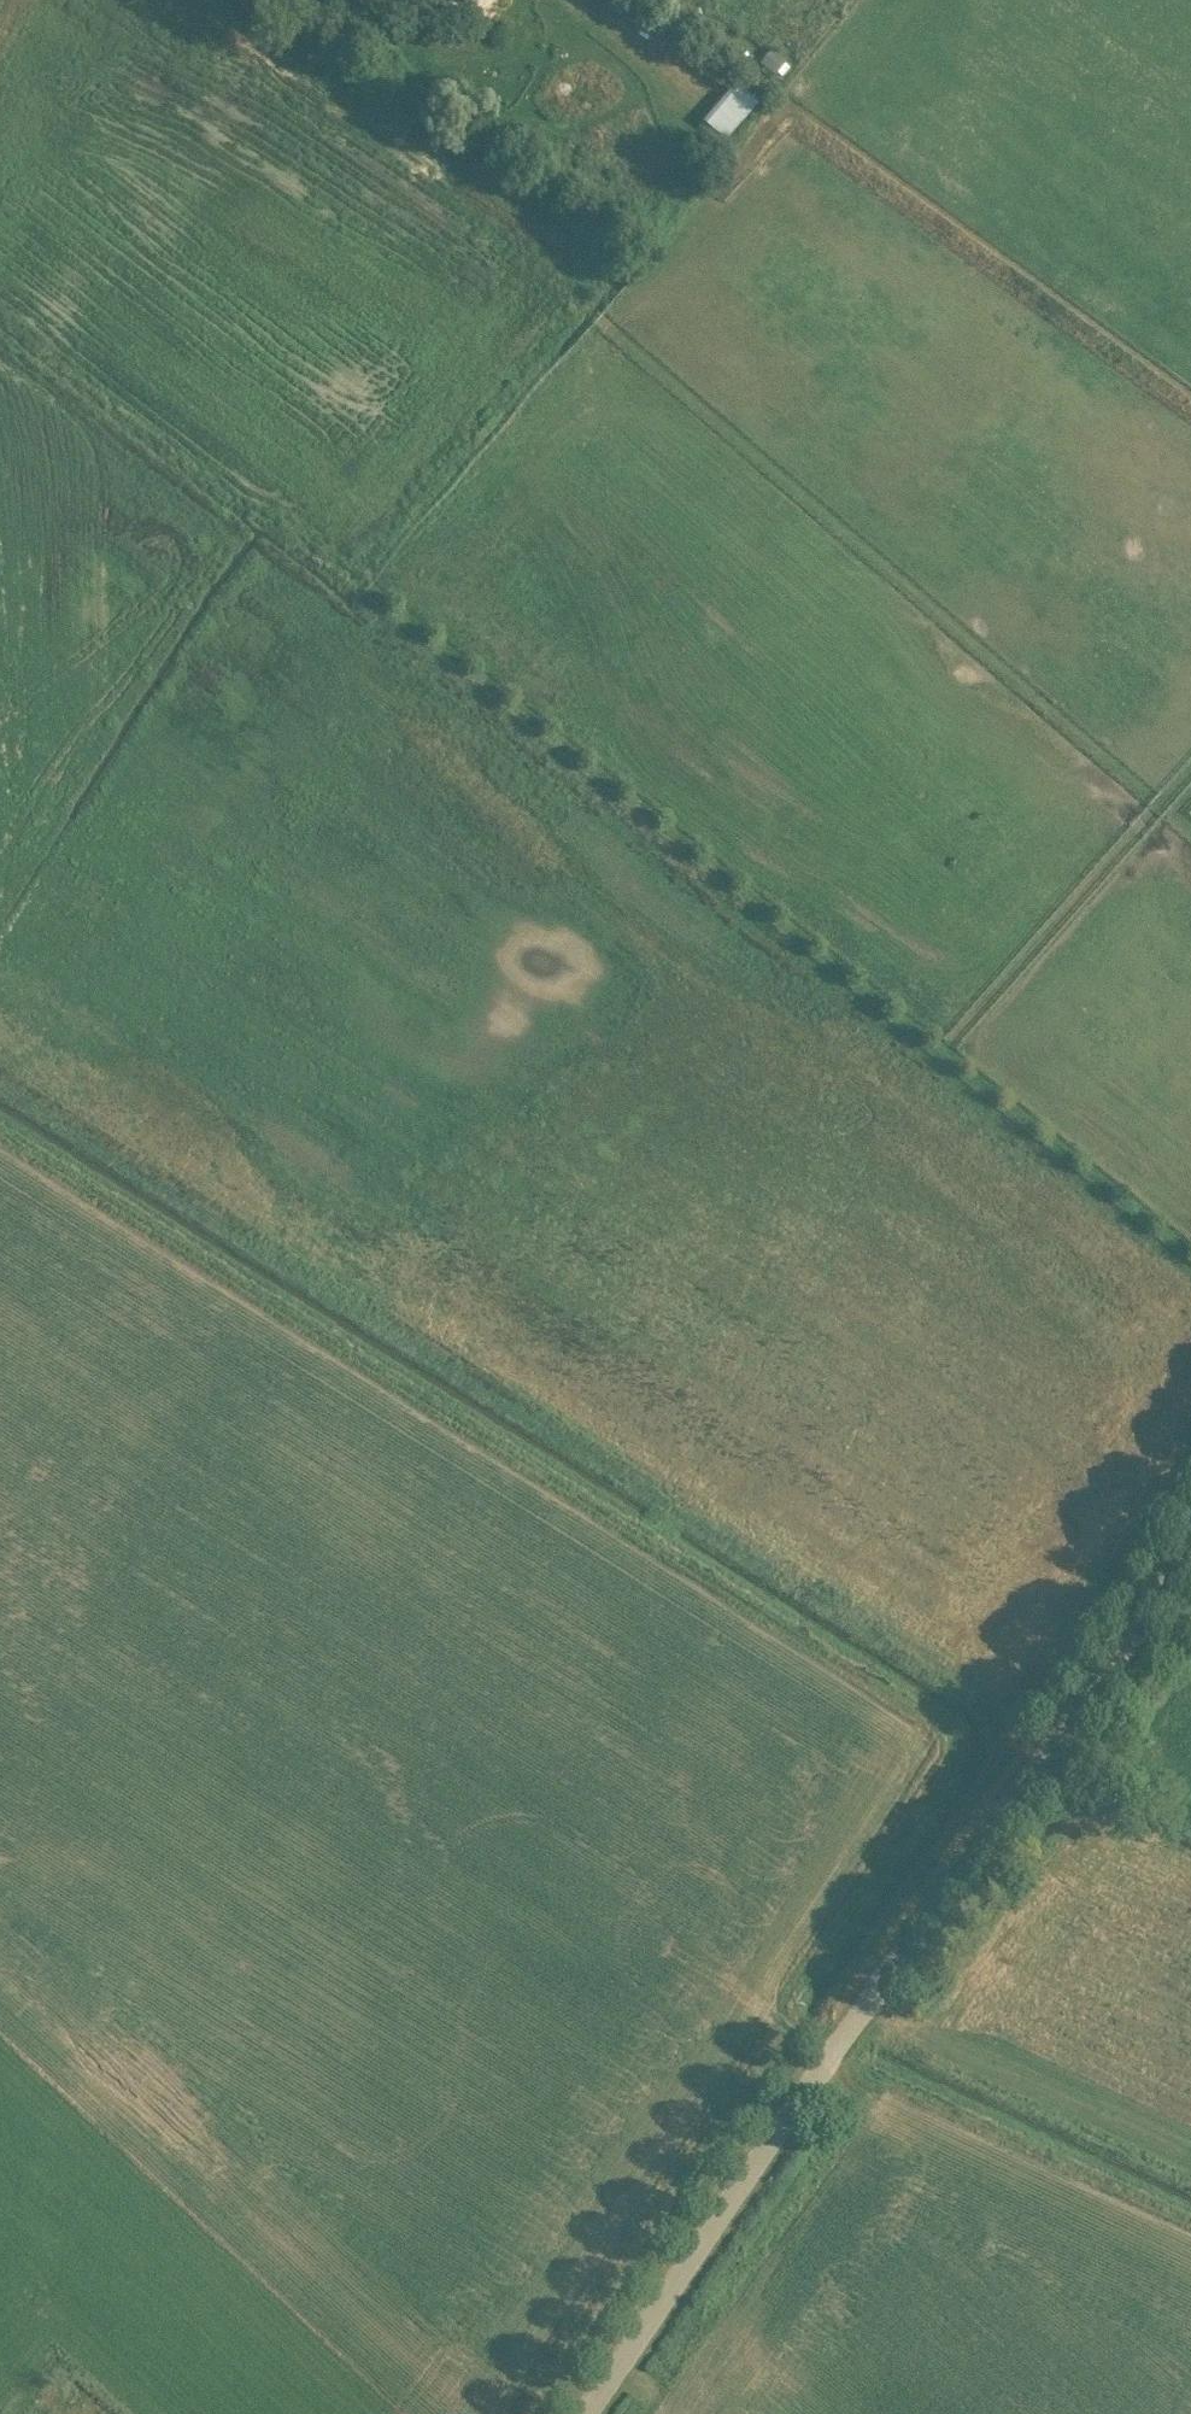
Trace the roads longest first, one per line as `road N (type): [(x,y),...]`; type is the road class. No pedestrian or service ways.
road 1 (unclassified): [(590,2413),(1190,1556)]

